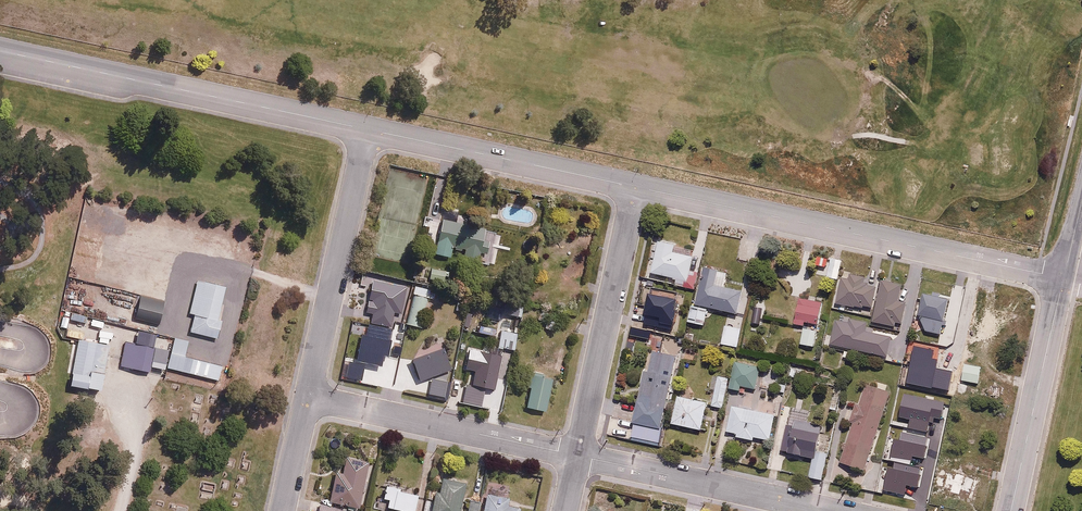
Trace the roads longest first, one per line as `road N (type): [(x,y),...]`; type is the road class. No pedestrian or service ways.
road 1 (residential): [(1064,278),(636,187)]
road 2 (residential): [(367,129),(0,51)]
road 3 (residential): [(578,455),(308,396)]
road 4 (residential): [(636,187),(367,129)]
road 5 (residential): [(636,187),(578,455)]
road 6 (residential): [(367,129),(308,396)]
road 7 (residential): [(835,510),(578,455)]
road 8 (residential): [(1064,278),(1011,510)]

